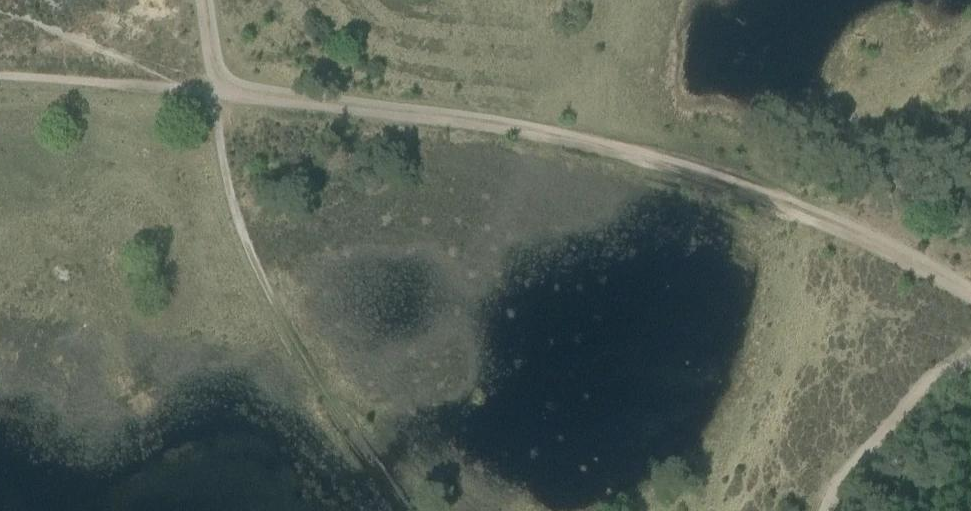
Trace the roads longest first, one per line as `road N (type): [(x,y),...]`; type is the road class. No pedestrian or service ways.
road 1 (track): [(970,302),(839,231),(672,171),(517,132),(217,95)]
road 2 (track): [(217,95),(234,211),(260,280),(327,400),(404,510)]
road 3 (track): [(826,510),(925,382),(970,351)]
road 4 (track): [(0,79),(171,89)]

